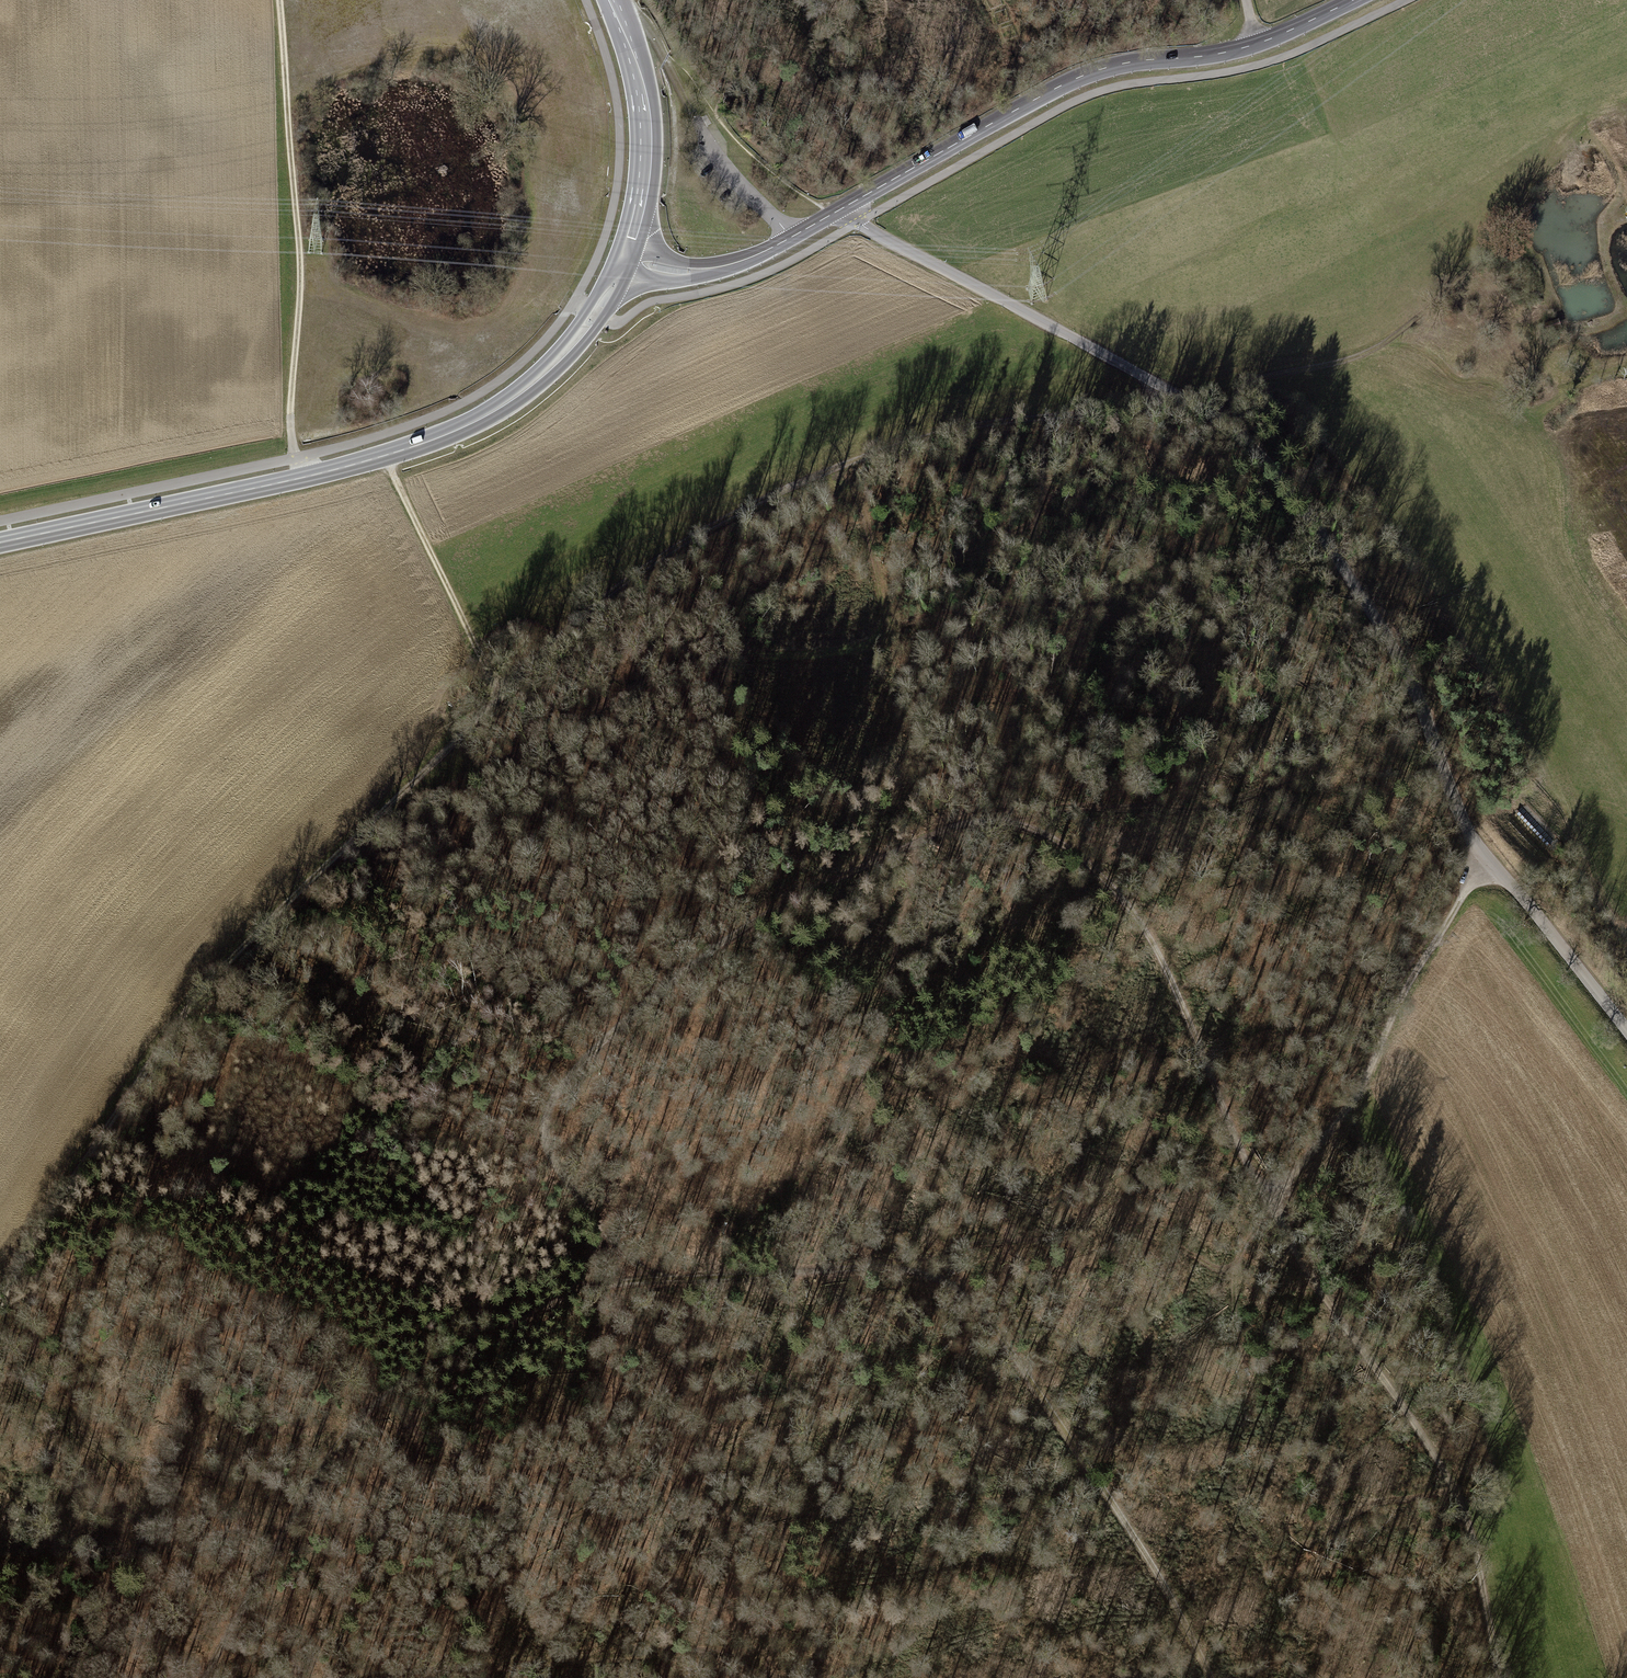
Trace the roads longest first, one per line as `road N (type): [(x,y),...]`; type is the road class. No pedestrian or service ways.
road 1 (tertiary): [(1626,1034),(1469,836),(1398,654),(1244,439),(839,211)]
road 2 (track): [(1009,816),(1062,844),(1121,896),(1149,934),(1269,1201),(1432,1437),(1469,1516),(1500,1677)]
road 3 (track): [(931,834),(904,906),(876,1035),(796,1273),(767,1671)]
road 4 (track): [(0,1305),(53,1208),(140,1077),(240,950),(502,691)]
road 5 (track): [(1212,1677),(1085,1440),(971,1303),(922,1278),(768,1272),(659,1279)]
road 6 (secondary): [(618,278),(533,384),(461,428),(299,478),(0,542)]
road 7 (track): [(602,1230),(549,1151),(545,1131),(558,1091),(581,1063),(698,961),(805,894),(931,834),(1009,816)]
road 8 (track): [(1047,418),(911,443),(730,515),(651,564),(502,691)]
road 9 (tertiary): [(839,211),(1080,77),(1255,45),(1356,0)]
road 10 (track): [(567,1299),(486,1334),(352,1429),(204,1677)]
road 11 (track): [(279,0),(299,236),(290,414),(299,478)]
road 12 (track): [(767,1671),(695,1649),(338,1677)]
road 13 (track): [(1269,1201),(1367,1076),(1487,861)]
road 14 (track): [(1229,430),(1240,387),(1337,363),(1413,323),(1457,281),(1490,221)]
road 15 (track): [(0,520),(294,458)]
road 16 (track): [(502,691),(480,663),(386,455)]
road 17 (secondary): [(612,0),(641,83),(648,147),(631,238)]
road 18 (track): [(1168,393),(1141,408),(1047,418)]
road 19 (tertiary): [(618,278),(704,277),(737,262)]

